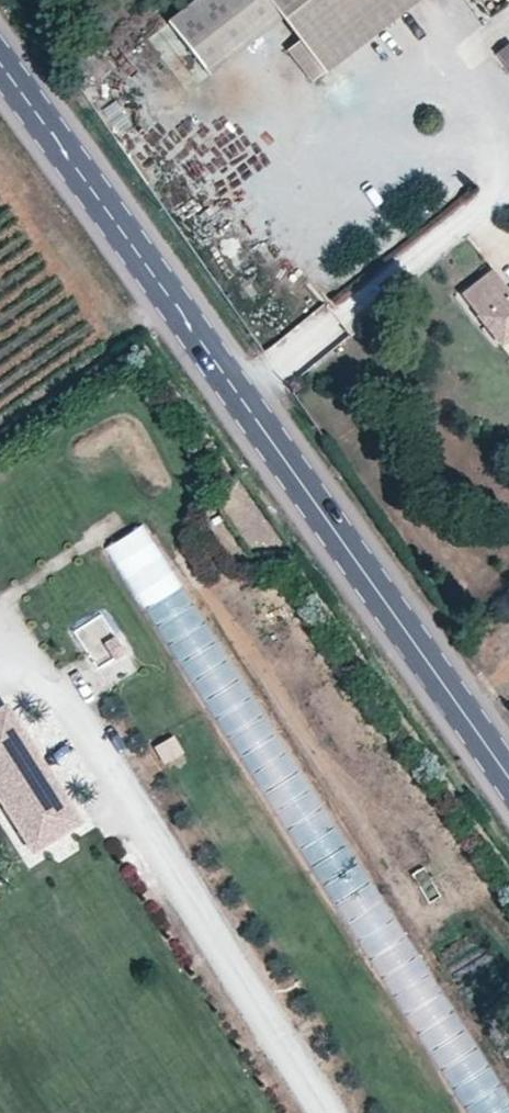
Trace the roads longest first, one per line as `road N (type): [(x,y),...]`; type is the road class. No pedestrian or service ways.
road 1 (tertiary): [(508,779),(0,70)]

